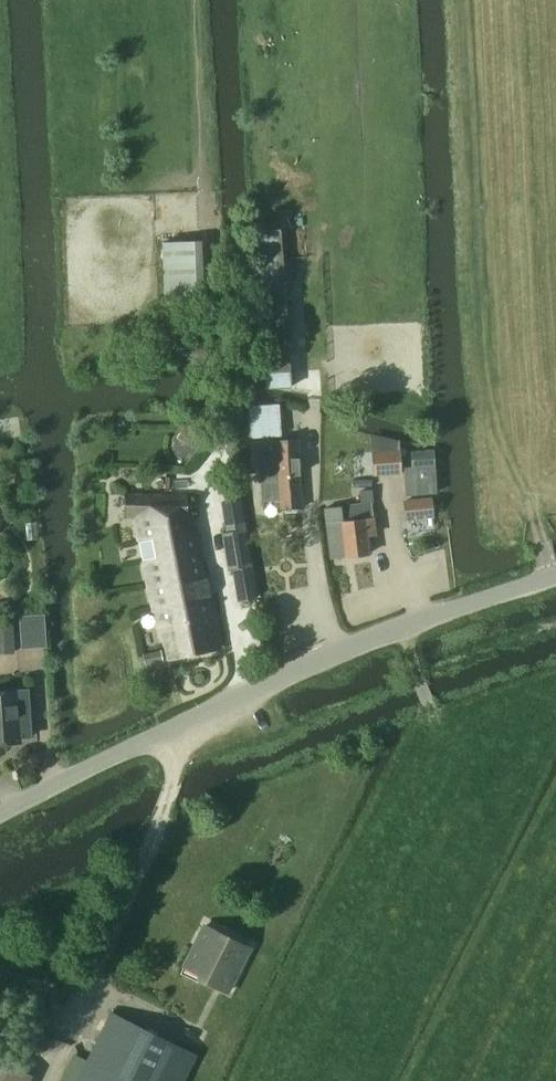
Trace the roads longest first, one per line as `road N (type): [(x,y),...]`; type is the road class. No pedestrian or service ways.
road 1 (tertiary): [(0,814),(404,629),(555,578)]
road 2 (track): [(261,1080),(259,1069),(433,713),(404,629)]

